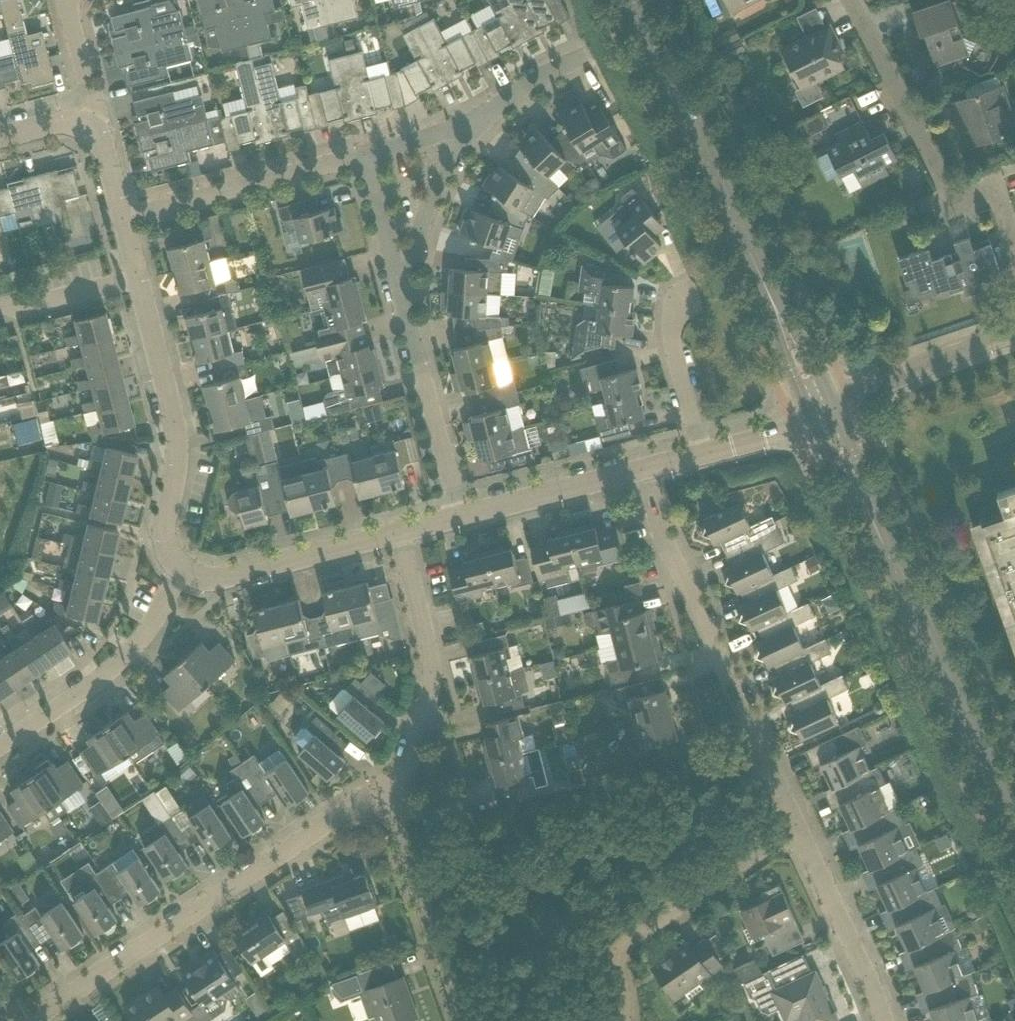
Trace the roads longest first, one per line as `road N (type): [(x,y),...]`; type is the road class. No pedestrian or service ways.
road 1 (residential): [(32,1020),(375,792)]
road 2 (residential): [(797,827),(664,539),(647,471)]
road 3 (tertiary): [(782,324),(636,0)]
road 4 (tertiary): [(1014,828),(880,536)]
road 5 (residential): [(1014,240),(1003,205),(990,195),(963,204),(940,174),(854,0)]
road 6 (residential): [(184,575),(169,561),(163,529),(178,445),(138,277)]
road 7 (residential): [(626,1020),(620,945),(797,827)]
road 8 (residential): [(375,792),(419,743),(428,698),(431,639),(405,531)]
road 9 (residential): [(0,749),(142,642),(184,575)]
road 10 (residential): [(123,221),(366,161)]
road 11 (residential): [(466,1020),(396,824),(375,792)]
road 12 (residential): [(184,575),(218,585),(405,531)]
road 13 (residential): [(459,519),(405,308)]
road 14 (residential): [(883,1020),(797,827)]
road 15 (residential): [(834,408),(1014,331)]
road 16 (residential): [(459,519),(647,471)]
road 17 (residential): [(405,308),(422,232),(466,131)]
road 18 (residential): [(697,456),(669,327),(691,291)]
road 19 (residential): [(405,308),(366,161)]
road 20 (residential): [(466,131),(520,86),(585,56)]
road 21 (residential): [(0,308),(138,277)]
road 22 (tertiary): [(811,416),(848,494),(880,536)]
road 23 (tertiary): [(880,536),(869,486),(834,408)]
road 24 (residential): [(697,456),(811,416)]

